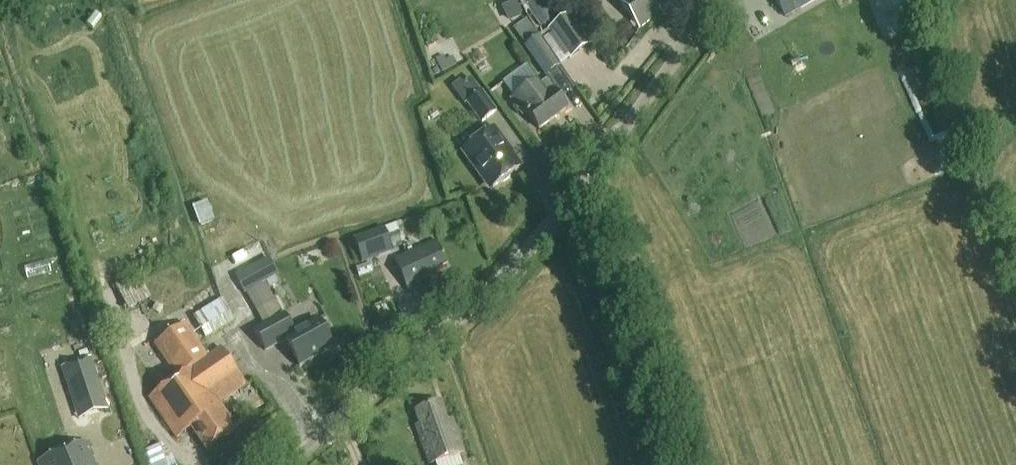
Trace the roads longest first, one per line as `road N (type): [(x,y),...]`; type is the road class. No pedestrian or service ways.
road 1 (unclassified): [(272,464),(461,301),(535,224),(648,80),(694,0)]

